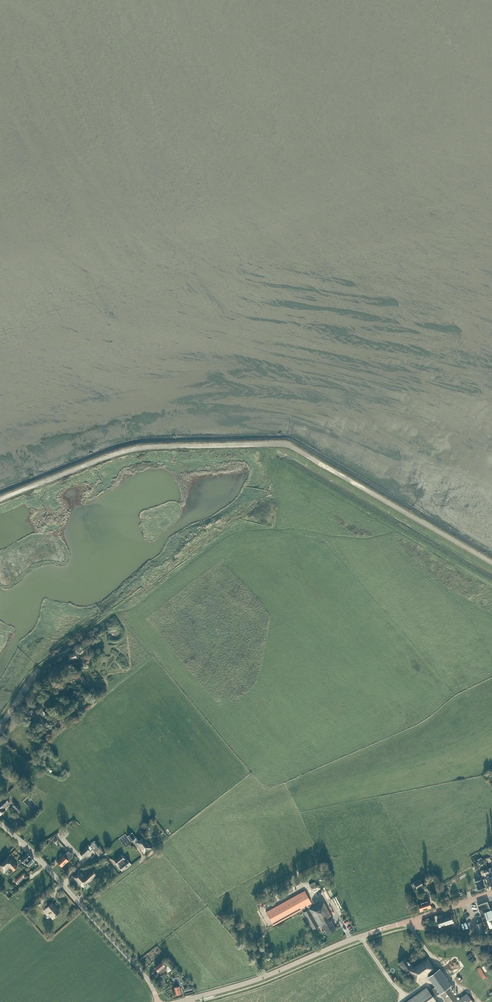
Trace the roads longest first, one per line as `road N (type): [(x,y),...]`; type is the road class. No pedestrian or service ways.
road 1 (unclassified): [(0,499),(136,448),(287,445),(491,563)]
road 2 (tertiary): [(178,1001),(413,920)]
road 3 (unclassified): [(158,1001),(143,973),(0,823)]

